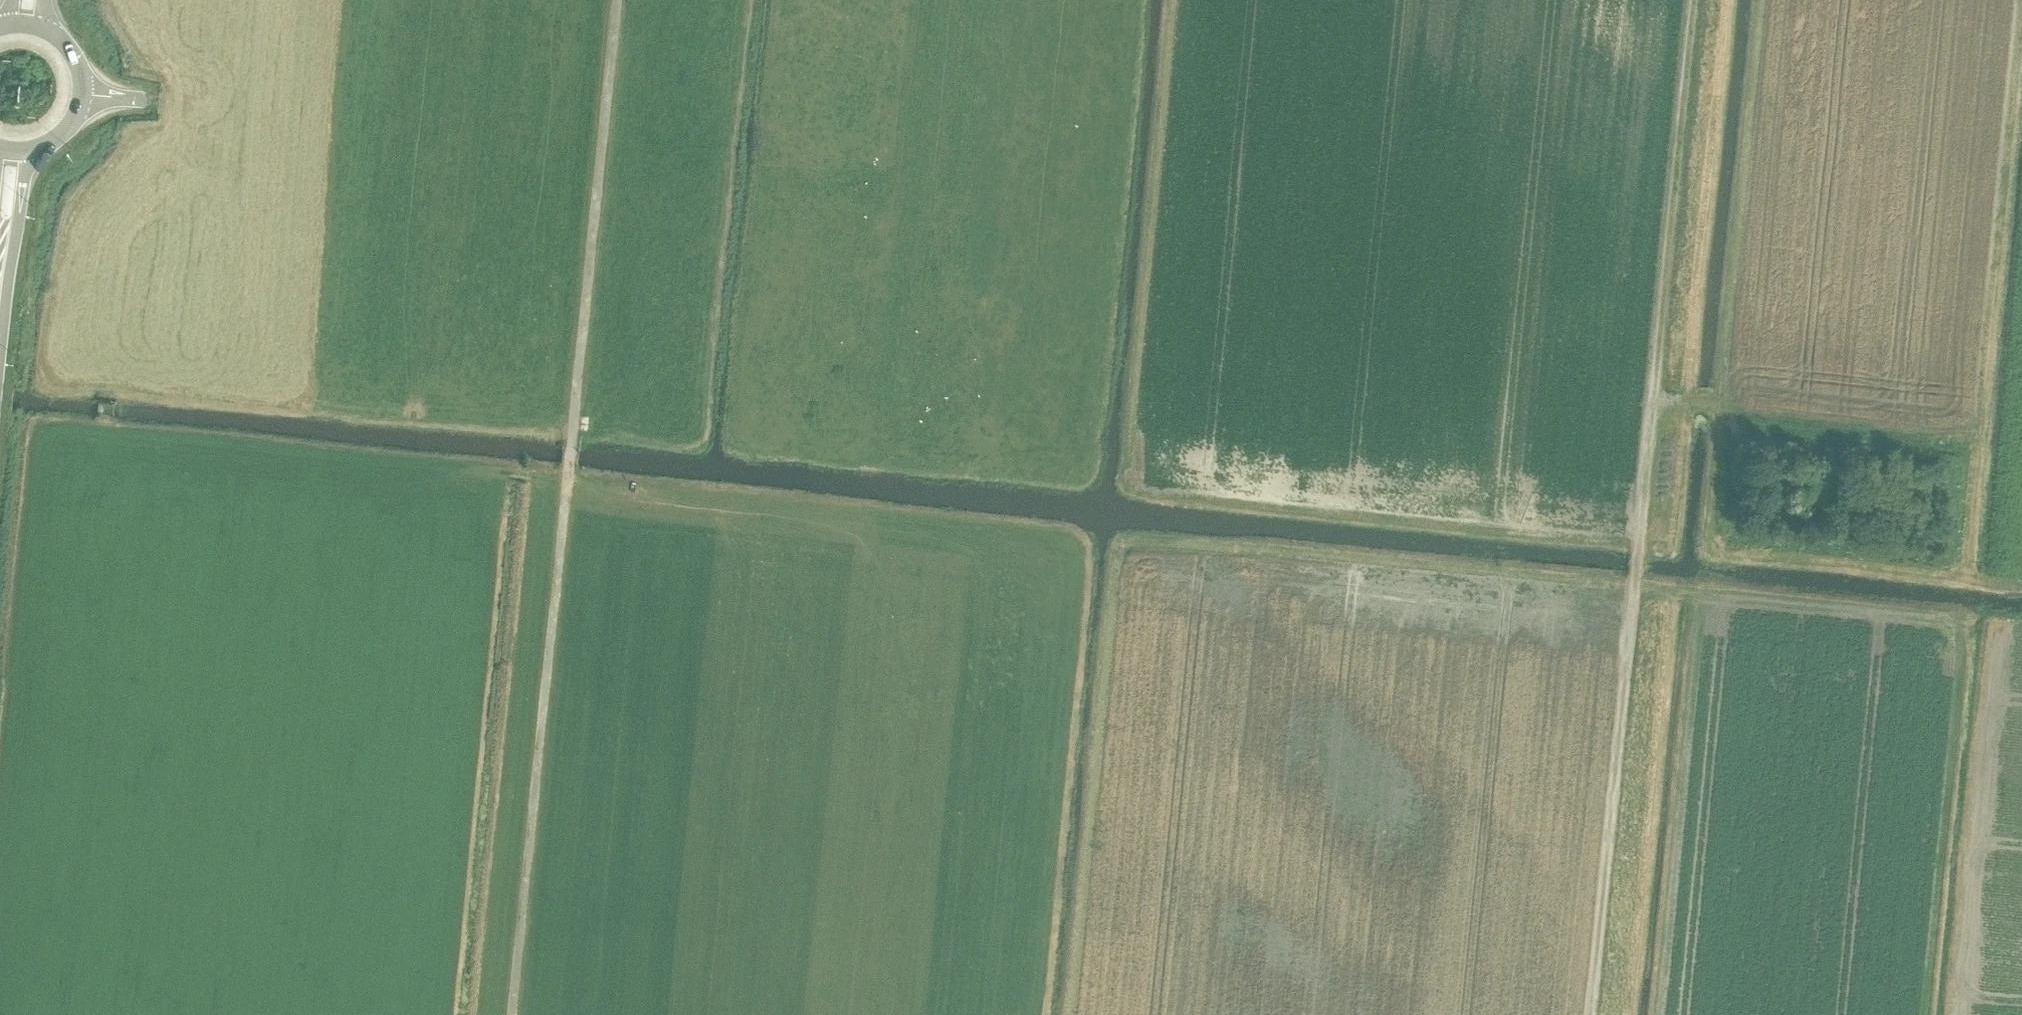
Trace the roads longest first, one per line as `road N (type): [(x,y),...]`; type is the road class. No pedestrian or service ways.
road 1 (track): [(513,1014),(616,0)]
road 2 (track): [(1591,1014),(1694,0)]
road 3 (primary): [(0,277),(30,153)]

